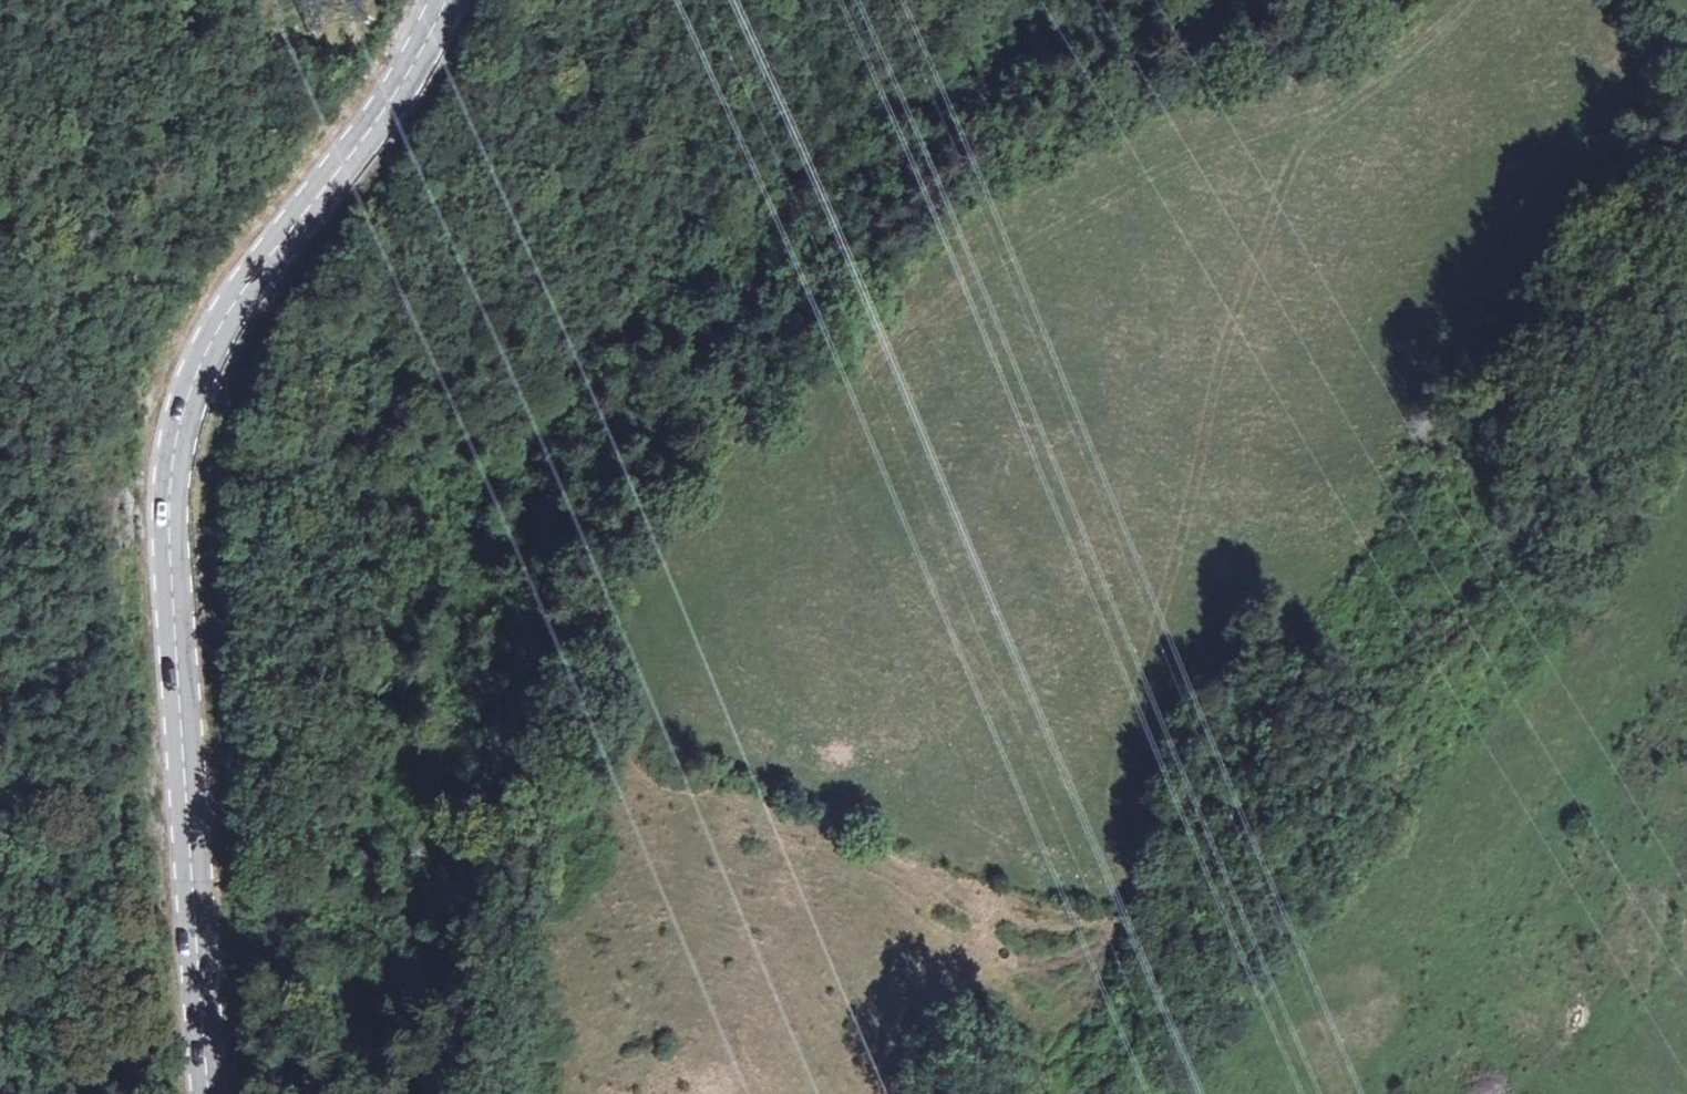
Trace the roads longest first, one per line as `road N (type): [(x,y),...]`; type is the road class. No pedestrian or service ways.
road 1 (secondary): [(205,1093),(168,499),(183,401),(225,317),(416,64),(440,0)]

